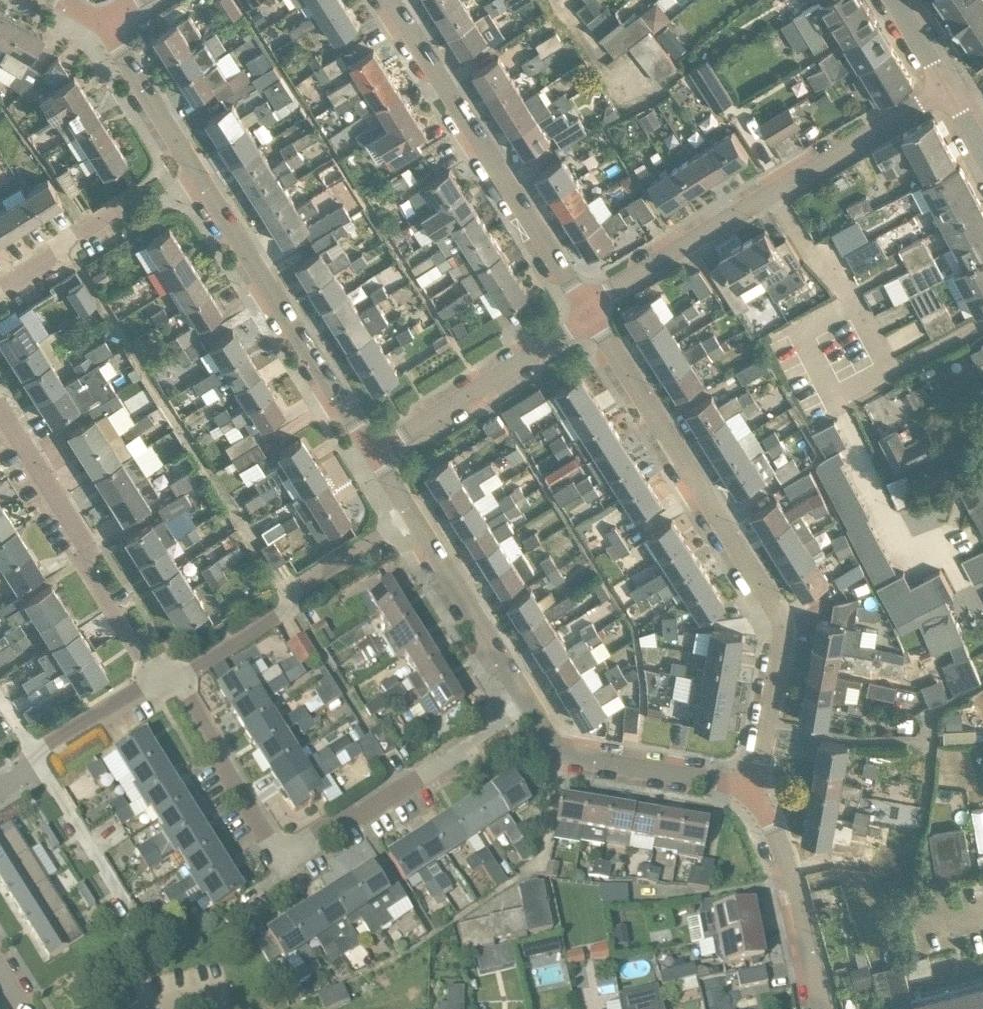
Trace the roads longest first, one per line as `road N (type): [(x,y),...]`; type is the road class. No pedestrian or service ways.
road 1 (residential): [(752,795),(782,640),(779,617),(586,311)]
road 2 (residential): [(525,702),(286,850),(228,771),(227,754),(181,677)]
road 3 (residential): [(586,311),(946,90)]
road 4 (residential): [(586,311),(389,0)]
road 5 (residential): [(373,454),(198,180)]
road 6 (residential): [(152,680),(0,412)]
road 7 (residential): [(181,677),(285,612),(299,586),(412,517)]
road 8 (residential): [(373,454),(560,338),(586,311)]
road 9 (residential): [(752,795),(565,745),(525,702)]
road 10 (residential): [(821,1008),(796,892),(752,795)]
road 11 (residential): [(0,283),(198,180)]
road 12 (residential): [(525,702),(412,517)]
road 13 (residential): [(198,180),(104,26)]
road 14 (residential): [(31,771),(48,743),(152,680)]

